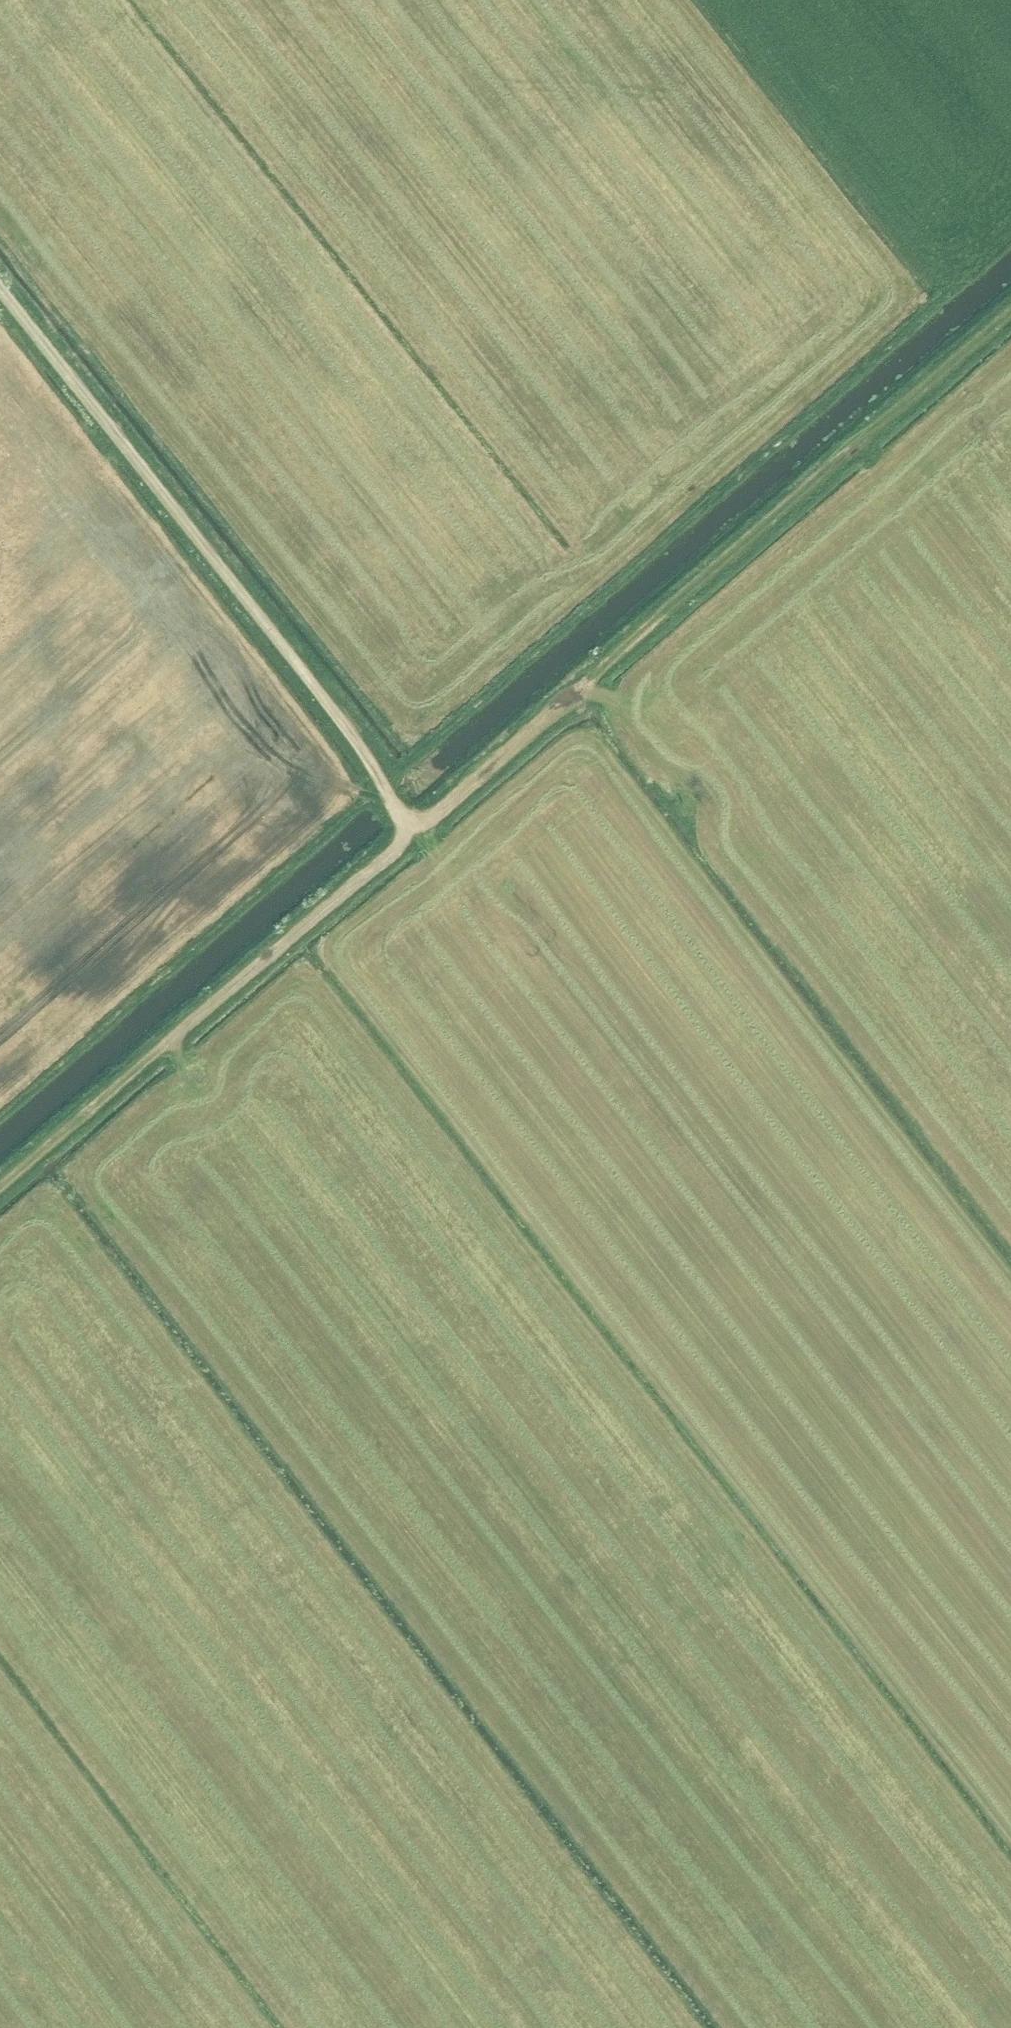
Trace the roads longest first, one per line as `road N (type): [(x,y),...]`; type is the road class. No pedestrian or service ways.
road 1 (track): [(0,1117),(1010,251)]

